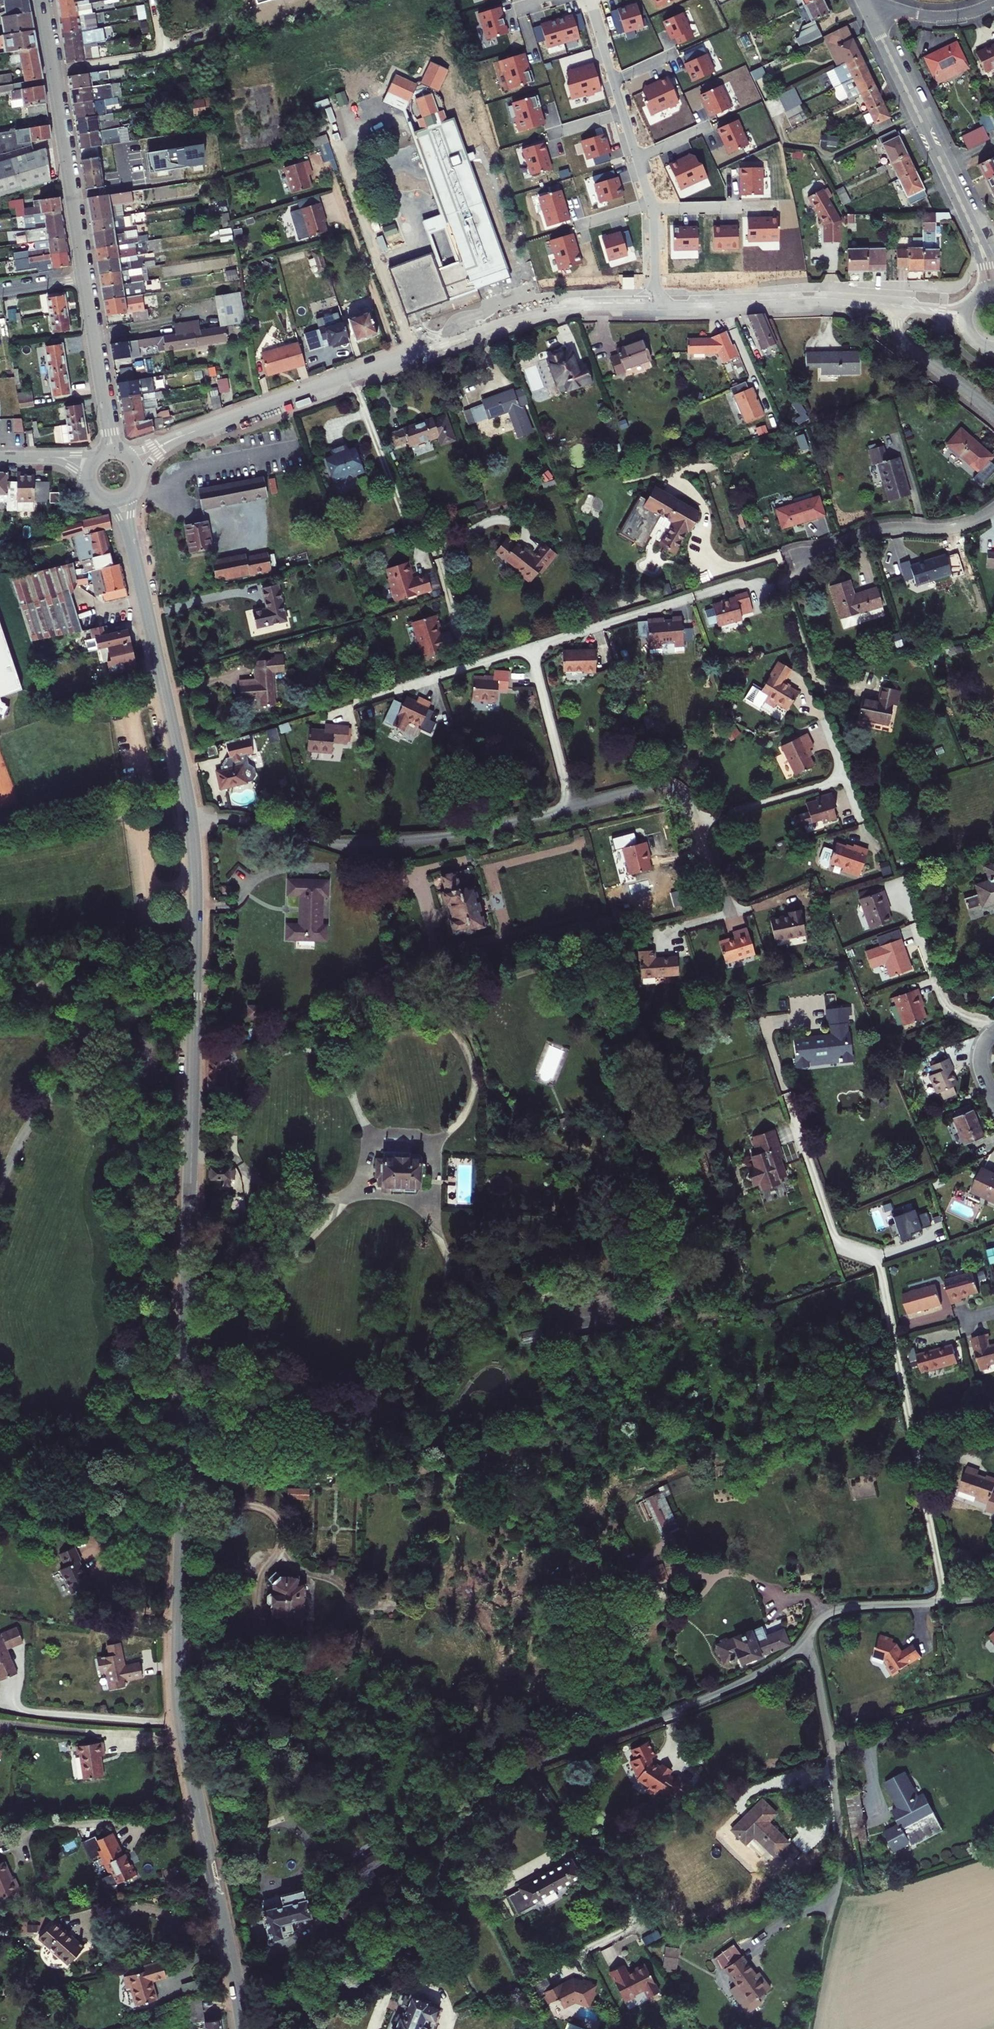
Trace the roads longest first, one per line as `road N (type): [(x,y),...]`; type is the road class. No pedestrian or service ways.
road 1 (secondary): [(243,2028),(178,1689),(191,823)]
road 2 (residential): [(807,1642),(744,1680),(495,1784),(467,1816),(408,1937),(247,2028)]
road 3 (tertiary): [(655,303),(529,313),(190,433)]
road 4 (residential): [(809,2028),(839,1846),(807,1642)]
road 5 (residential): [(570,808),(404,842),(335,841),(234,820),(191,823)]
road 6 (secondary): [(191,823),(131,540)]
road 7 (secondary): [(40,0),(85,278)]
road 8 (tertiary): [(973,228),(865,2)]
road 9 (residential): [(730,915),(678,791),(649,786),(570,808)]
road 10 (track): [(20,1661),(13,1709),(181,1717)]
road 11 (residential): [(993,509),(951,529),(872,533),(795,562)]
road 12 (residential): [(807,1642),(819,1619),(836,1609),(993,1597)]
road 13 (tertiary): [(831,298),(655,303)]
road 14 (secondary): [(85,278),(113,451)]
road 15 (residential): [(531,647),(570,808)]
road 16 (residential): [(895,310),(902,338),(993,413)]
road 17 (residential): [(993,4),(940,18),(865,2)]

